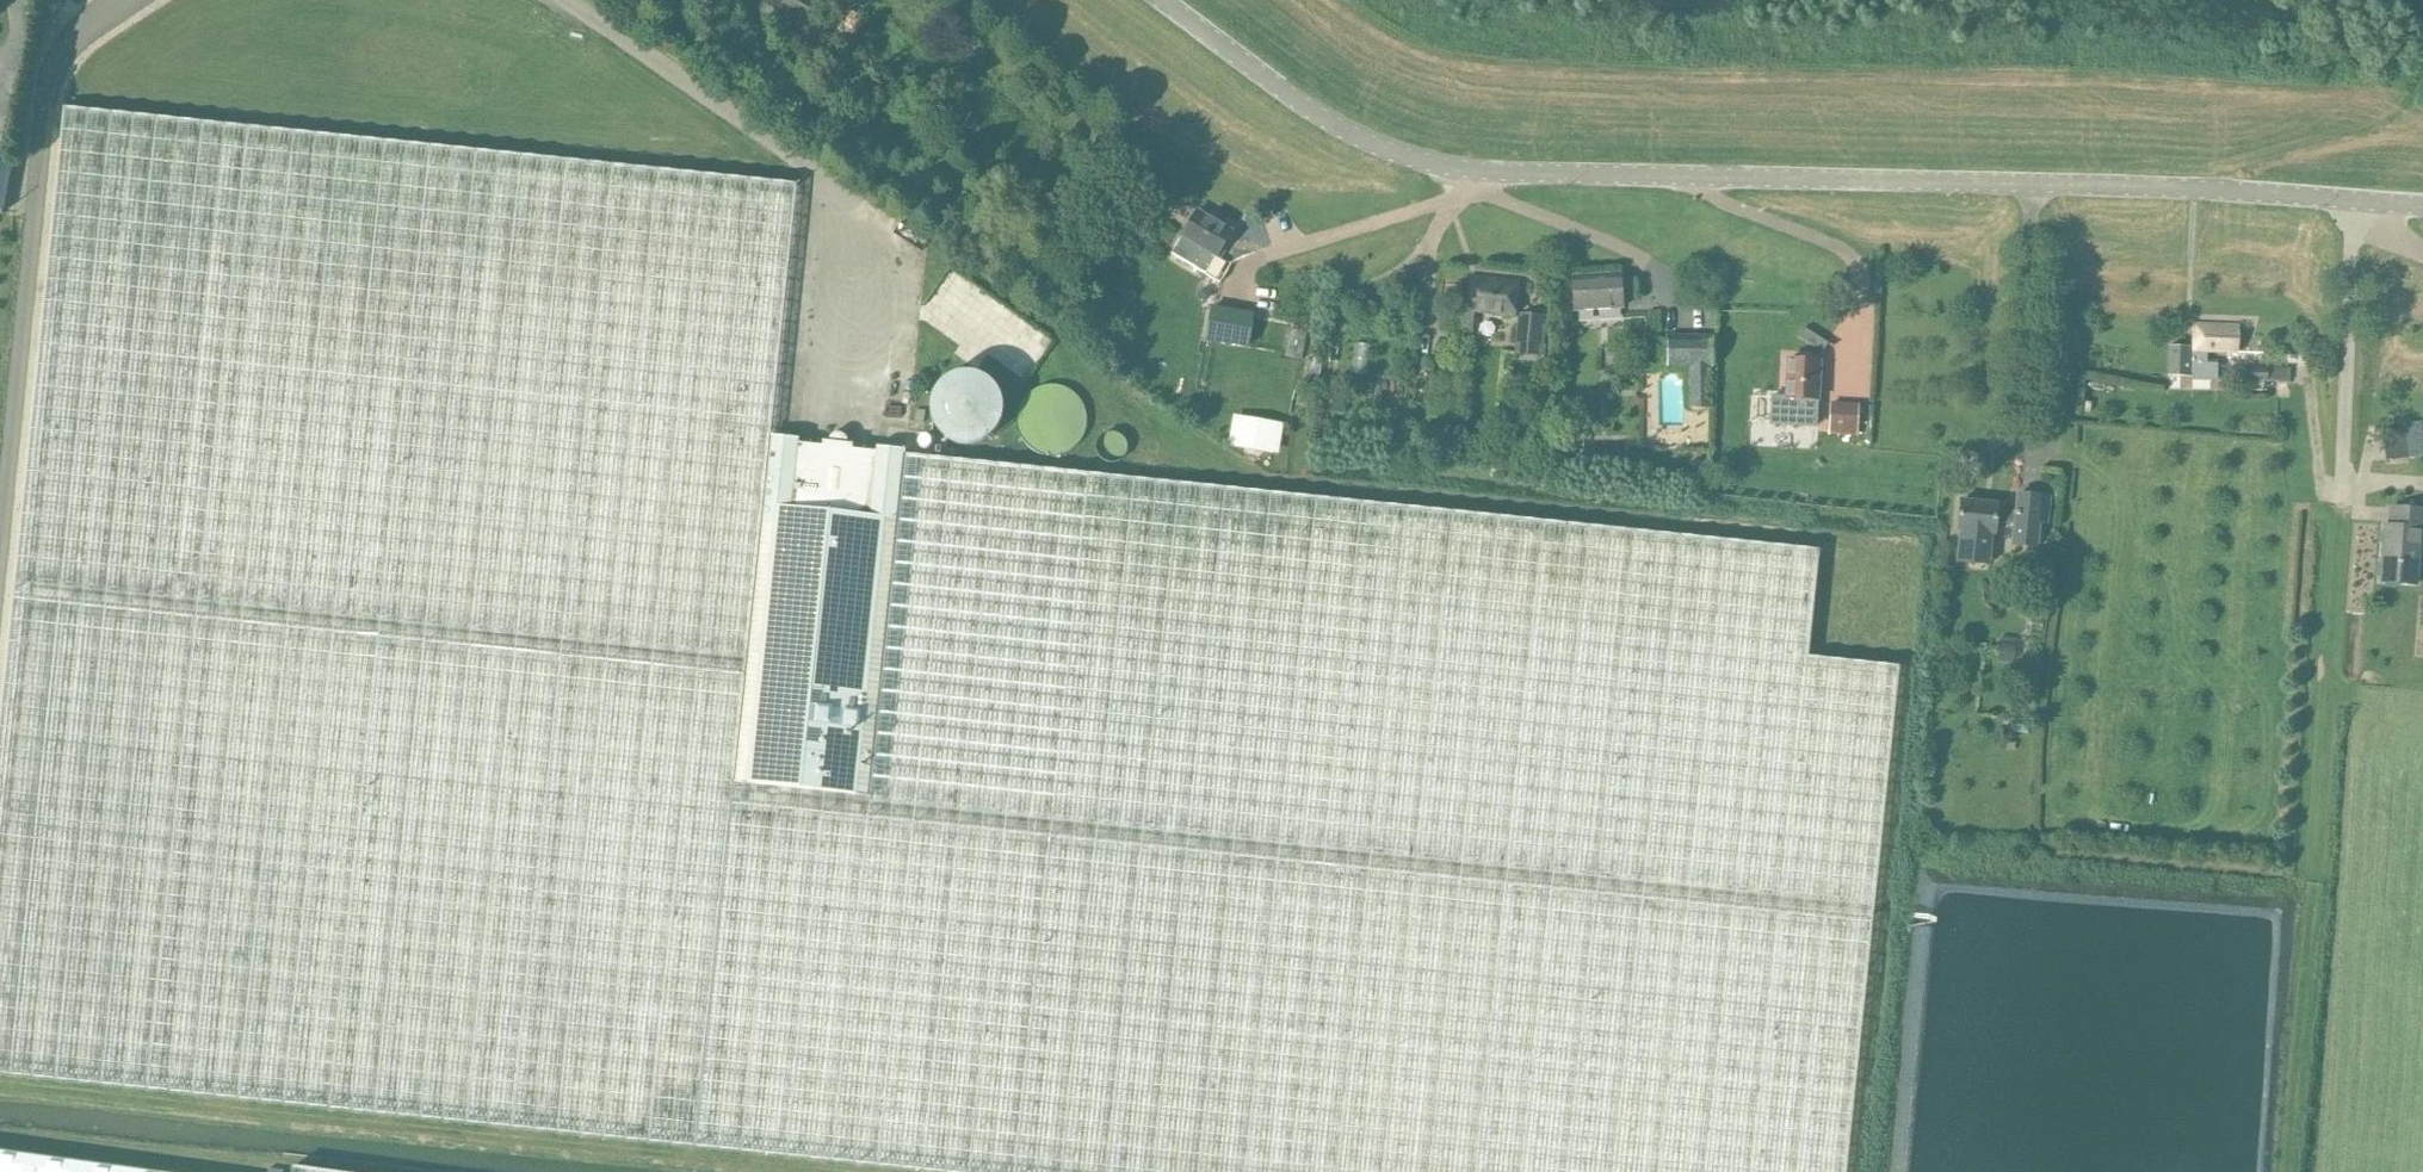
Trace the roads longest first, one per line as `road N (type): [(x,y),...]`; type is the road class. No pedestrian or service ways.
road 1 (tertiary): [(2422,201),(2212,188),(1490,171),(1396,154),(1323,118),(1154,0)]

